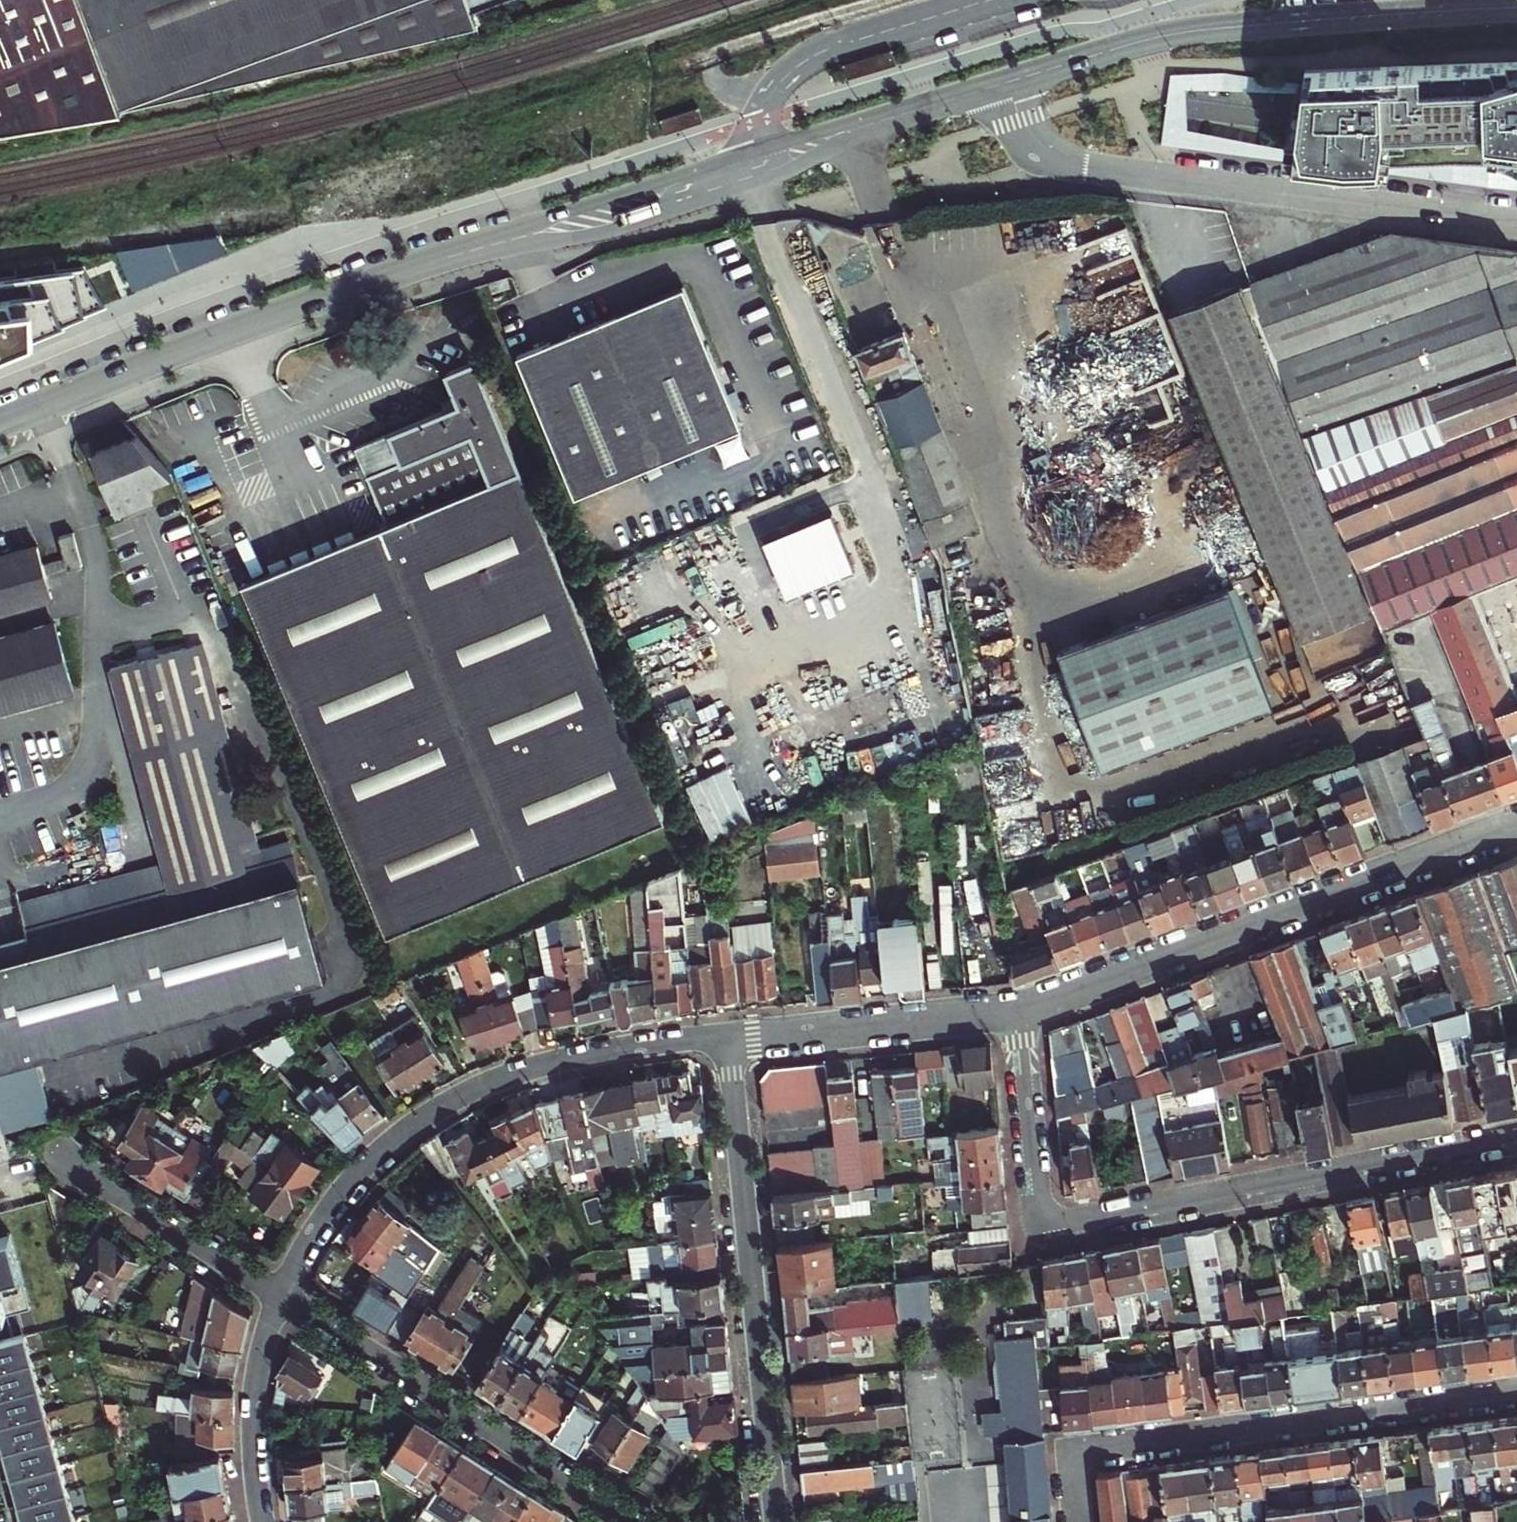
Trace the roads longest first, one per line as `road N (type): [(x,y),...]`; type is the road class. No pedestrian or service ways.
road 1 (tertiary): [(1010,85),(360,287),(0,423)]
road 2 (residential): [(1516,1137),(1059,1223),(1035,1194),(1019,1010)]
road 3 (residential): [(1516,219),(1067,159),(1023,121),(1010,85)]
road 4 (residential): [(281,1296),(323,1219),(361,1170),(453,1101),(576,1058),(729,1040)]
road 5 (residential): [(1019,1010),(1516,827)]
road 6 (residential): [(1079,1521),(1072,1452),(1516,1392)]
road 7 (tertiary): [(1516,8),(1186,33),(1010,85)]
road 8 (residential): [(729,1040),(779,1521)]
road 9 (residential): [(636,1521),(281,1296)]
road 10 (residential): [(729,1040),(1019,1010)]
road 11 (residential): [(281,1296),(67,1165)]
road 12 (residential): [(264,1521),(257,1387),(281,1296)]

